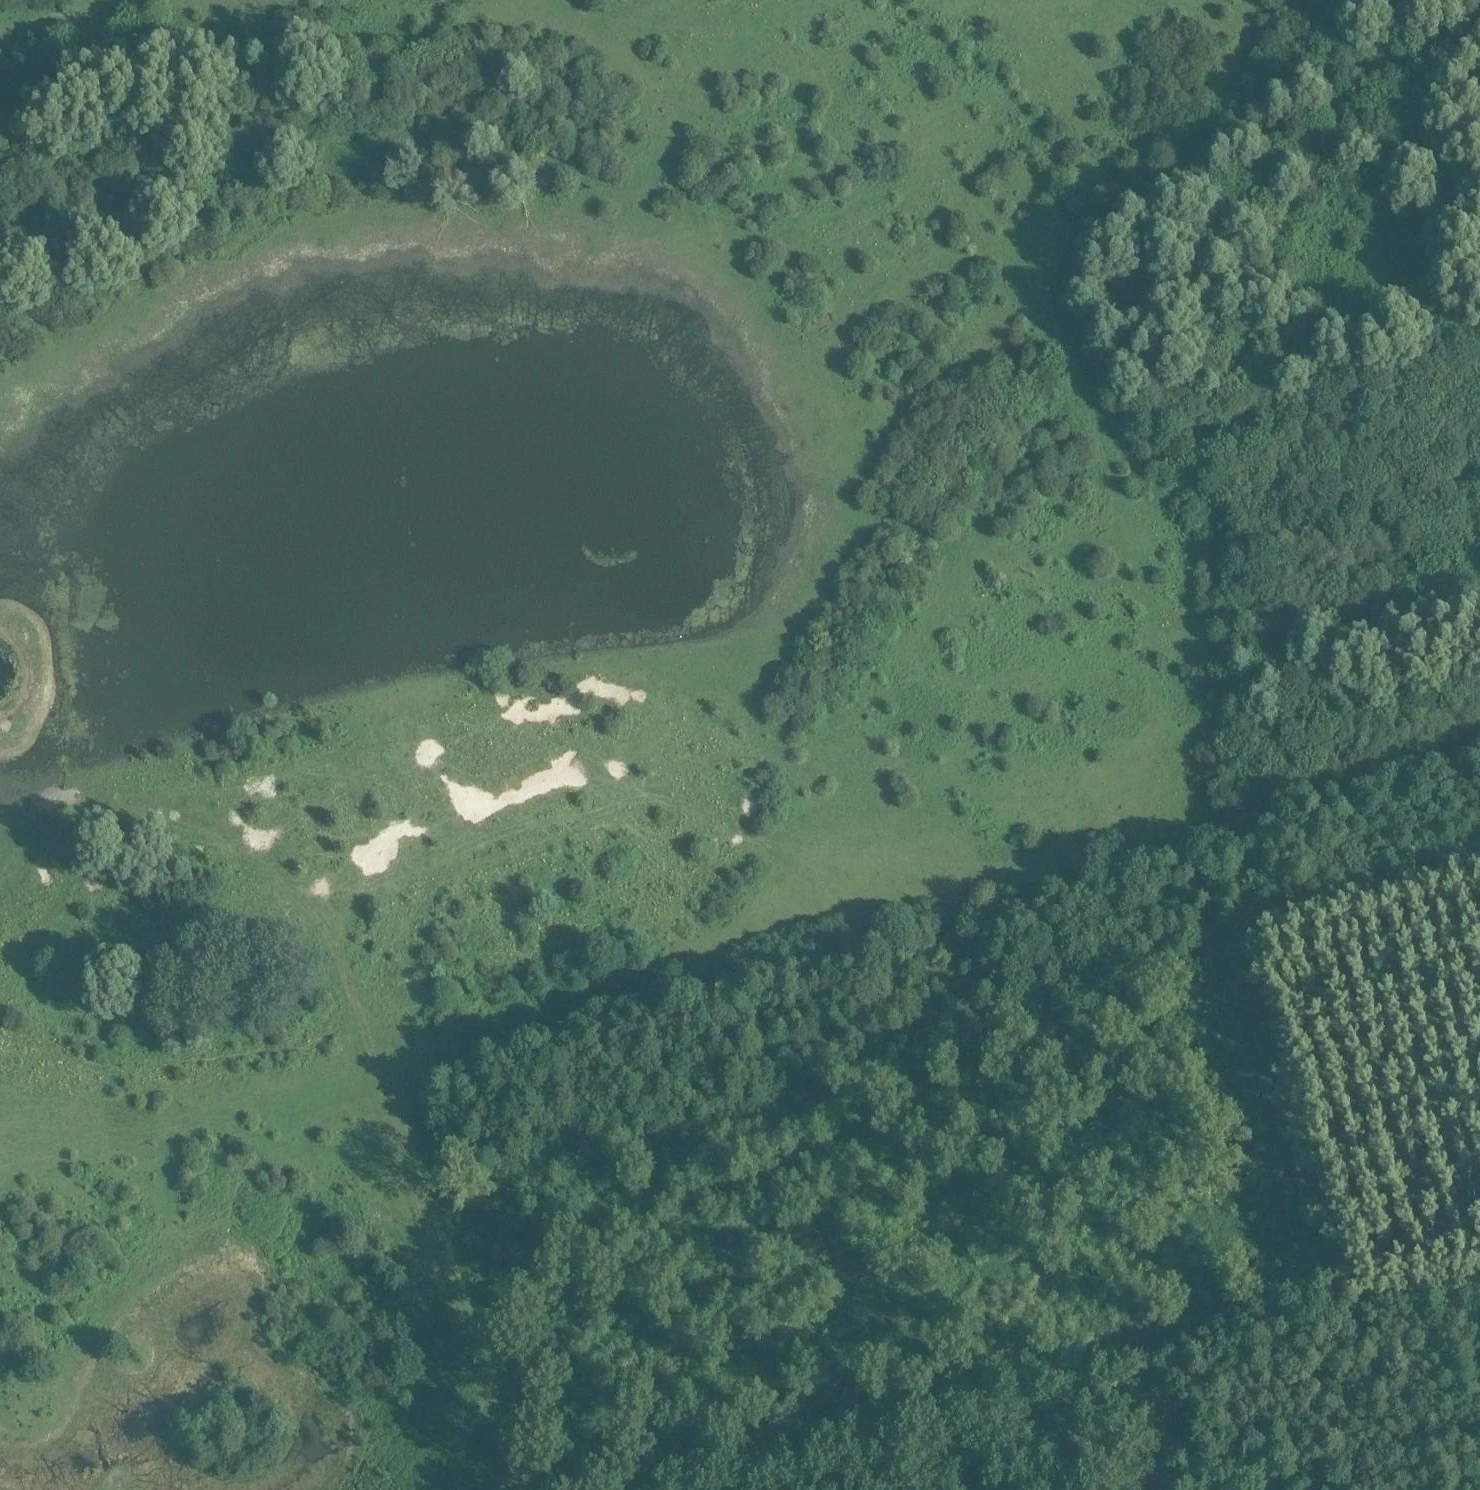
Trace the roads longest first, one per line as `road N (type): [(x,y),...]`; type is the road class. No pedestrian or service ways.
road 1 (track): [(0,1172),(377,1064),(515,1489)]

